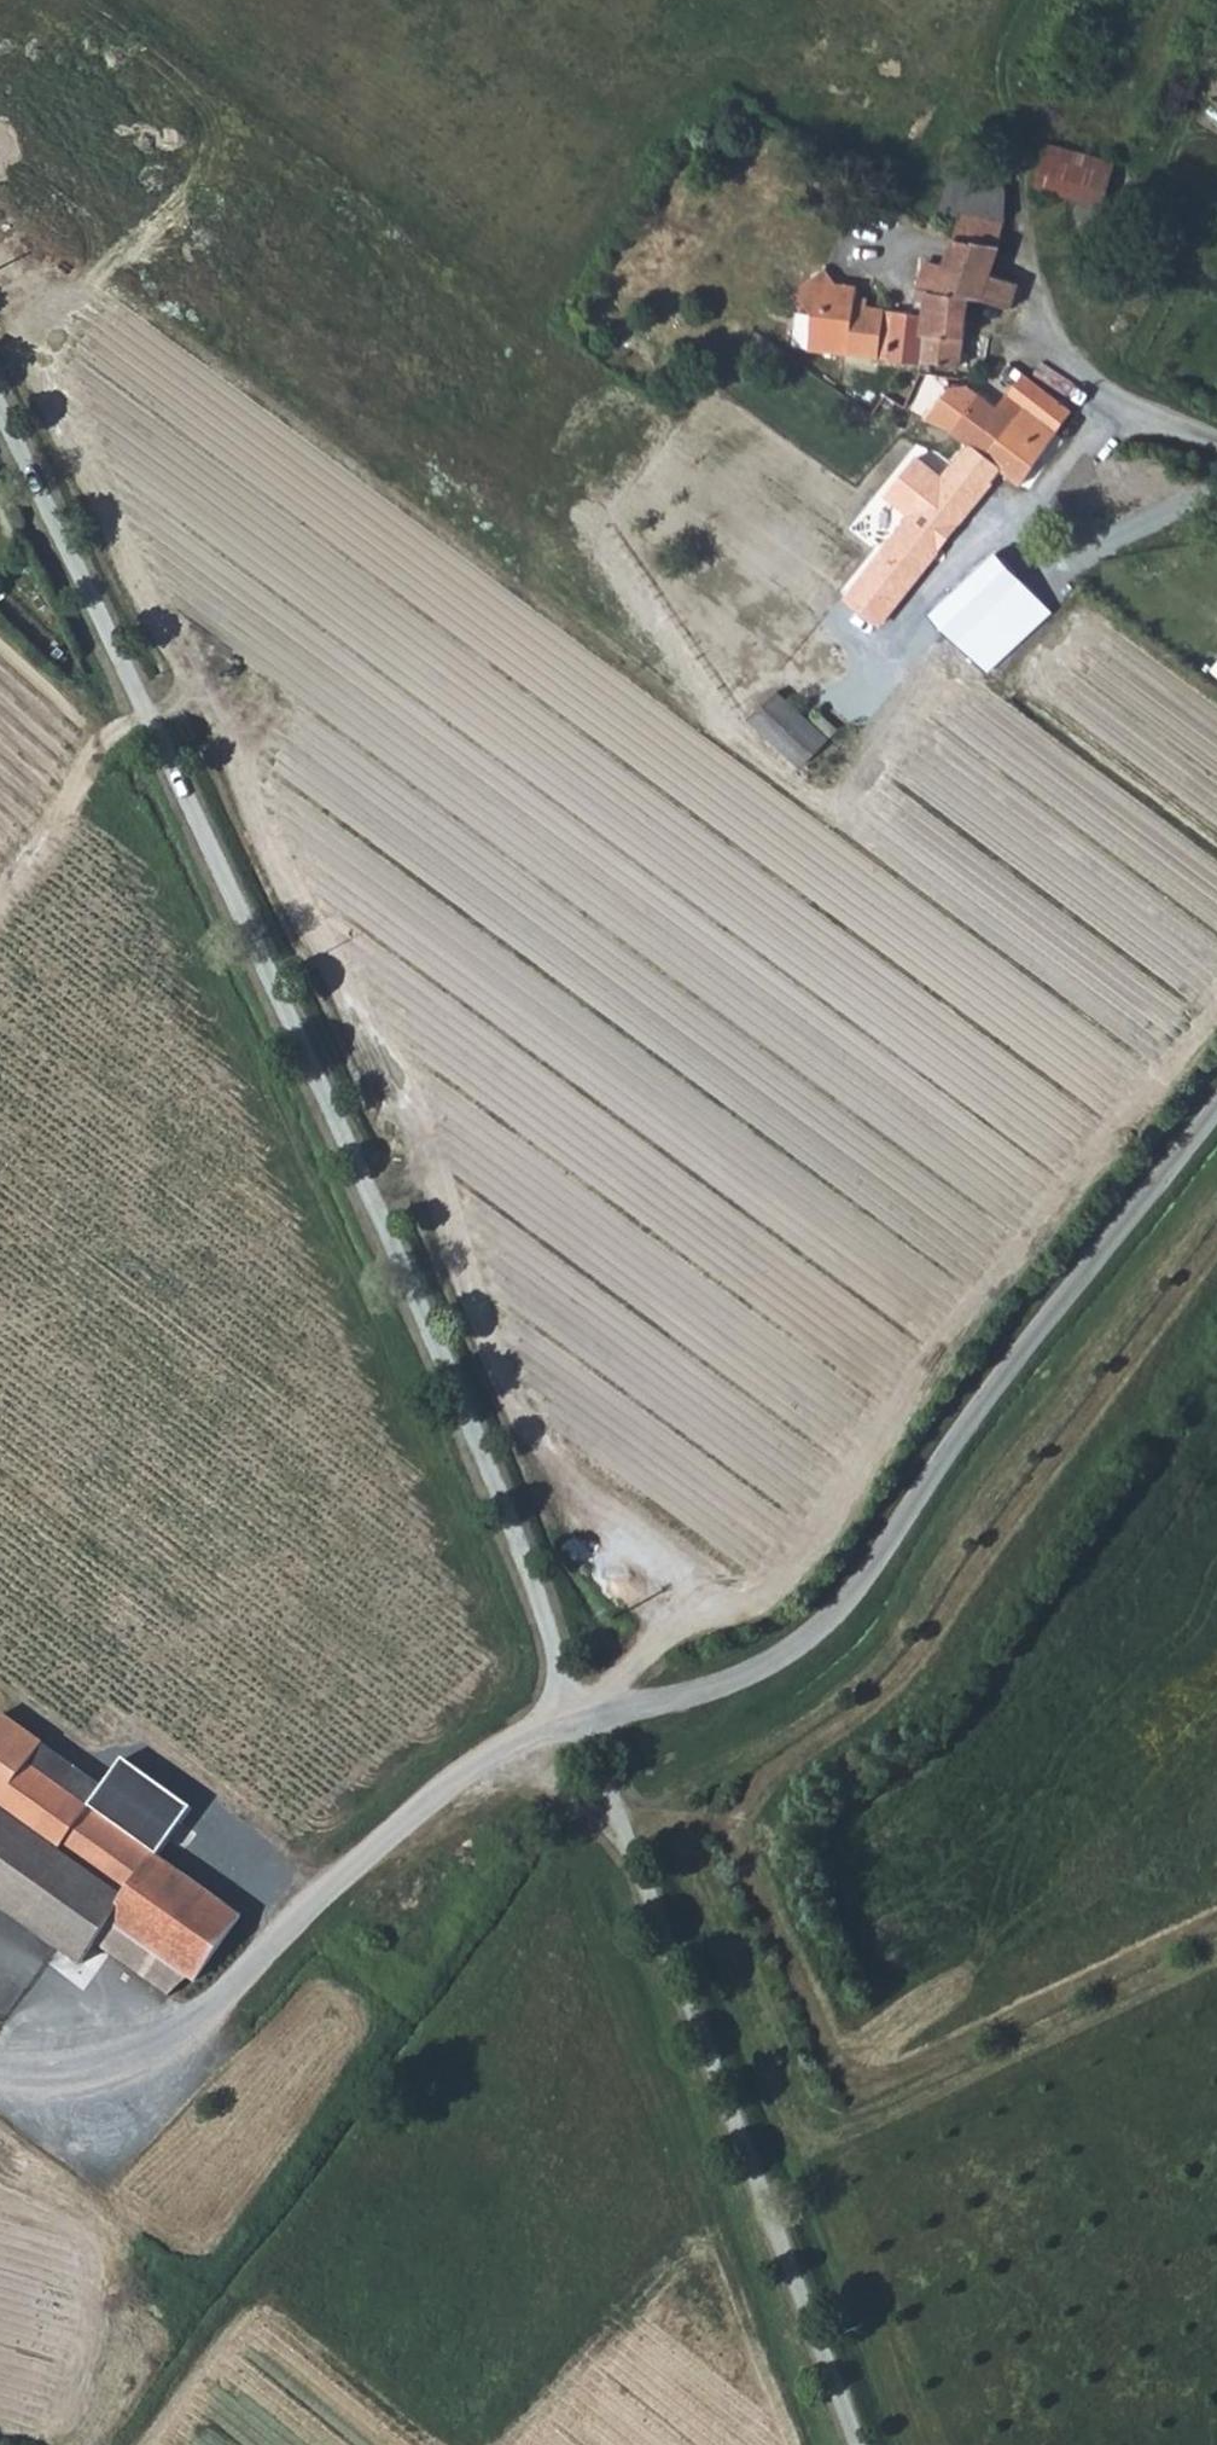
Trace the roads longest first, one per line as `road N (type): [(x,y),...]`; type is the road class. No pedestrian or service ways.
road 1 (unclassified): [(580,1720),(721,1683),(839,1623),(967,1407),(1216,1108)]
road 2 (unclassified): [(580,1720),(490,1754),(386,1837),(184,2037),(59,2085),(0,2077)]
road 3 (unclassified): [(1216,449),(1153,433),(1084,394),(1031,320)]
road 4 (track): [(146,718),(109,733),(0,866)]

